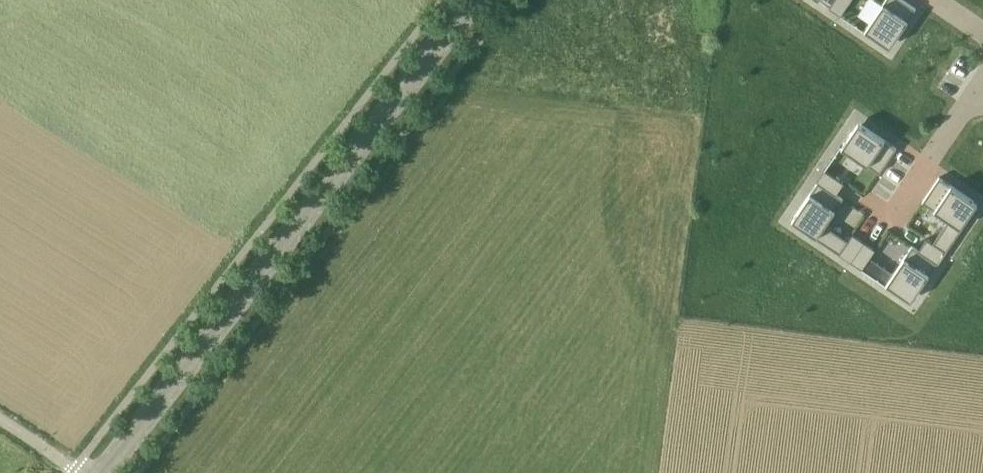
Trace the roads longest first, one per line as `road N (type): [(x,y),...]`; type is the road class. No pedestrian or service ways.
road 1 (tertiary): [(103,472),(470,0)]
road 2 (residential): [(975,93),(889,218)]

